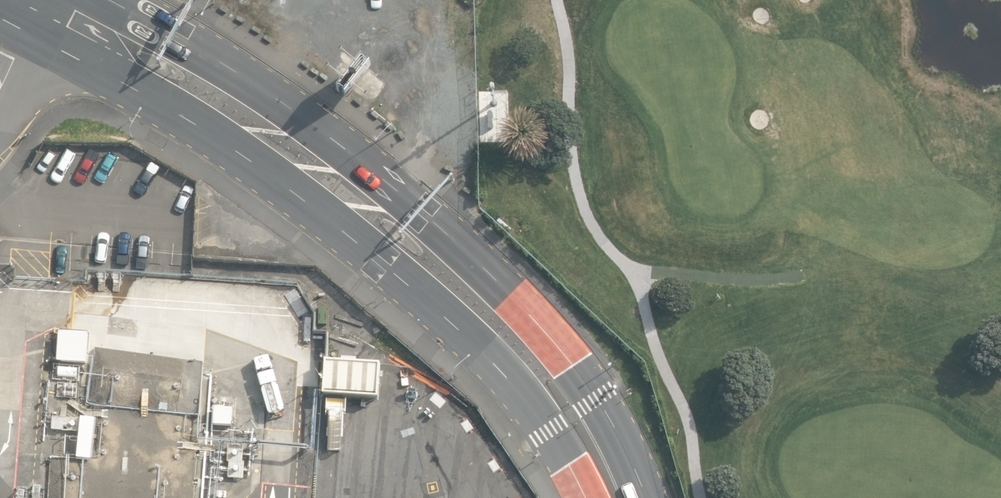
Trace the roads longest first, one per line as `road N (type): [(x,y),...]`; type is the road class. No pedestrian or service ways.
road 1 (unclassified): [(587,497),(545,424),(501,369),(355,235),(192,118),(0,13)]
road 2 (unclassified): [(115,0),(224,62),(422,212),(569,366),(642,497)]

